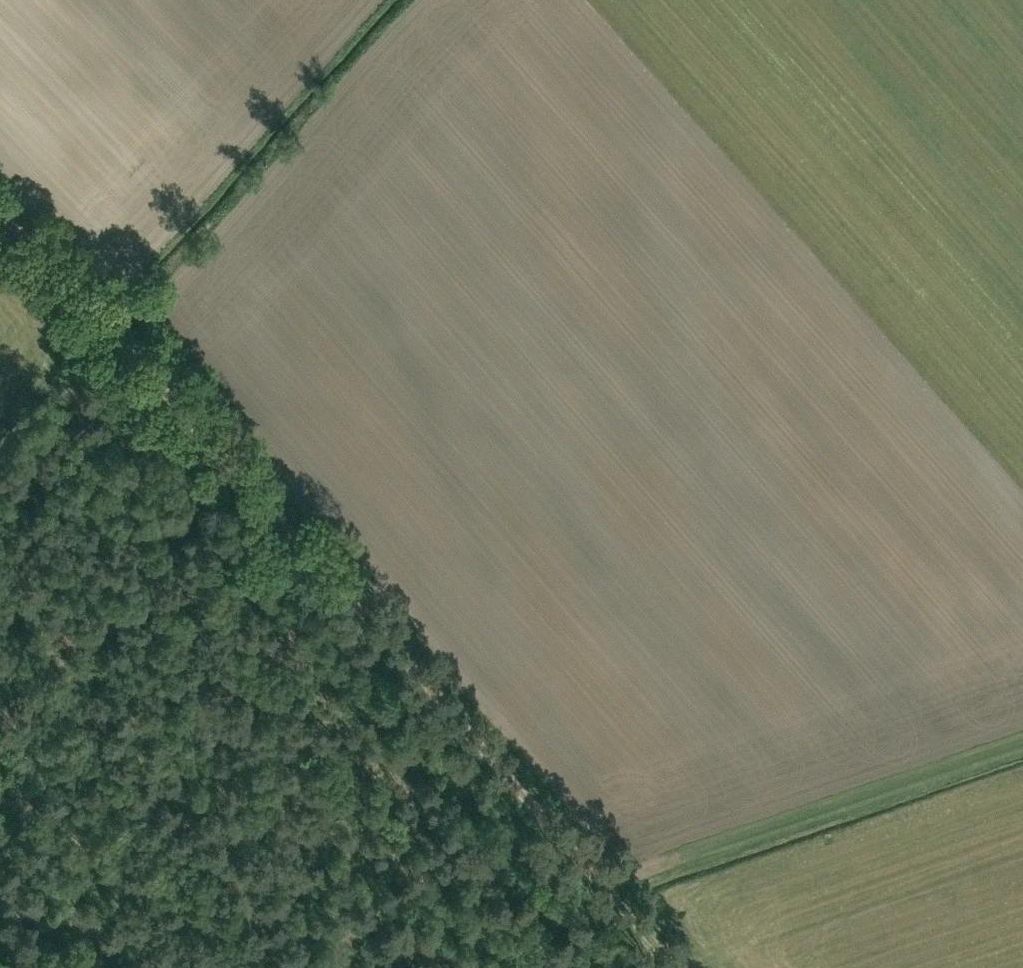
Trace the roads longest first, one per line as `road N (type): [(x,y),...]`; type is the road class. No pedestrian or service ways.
road 1 (track): [(0,224),(572,850),(663,967)]

